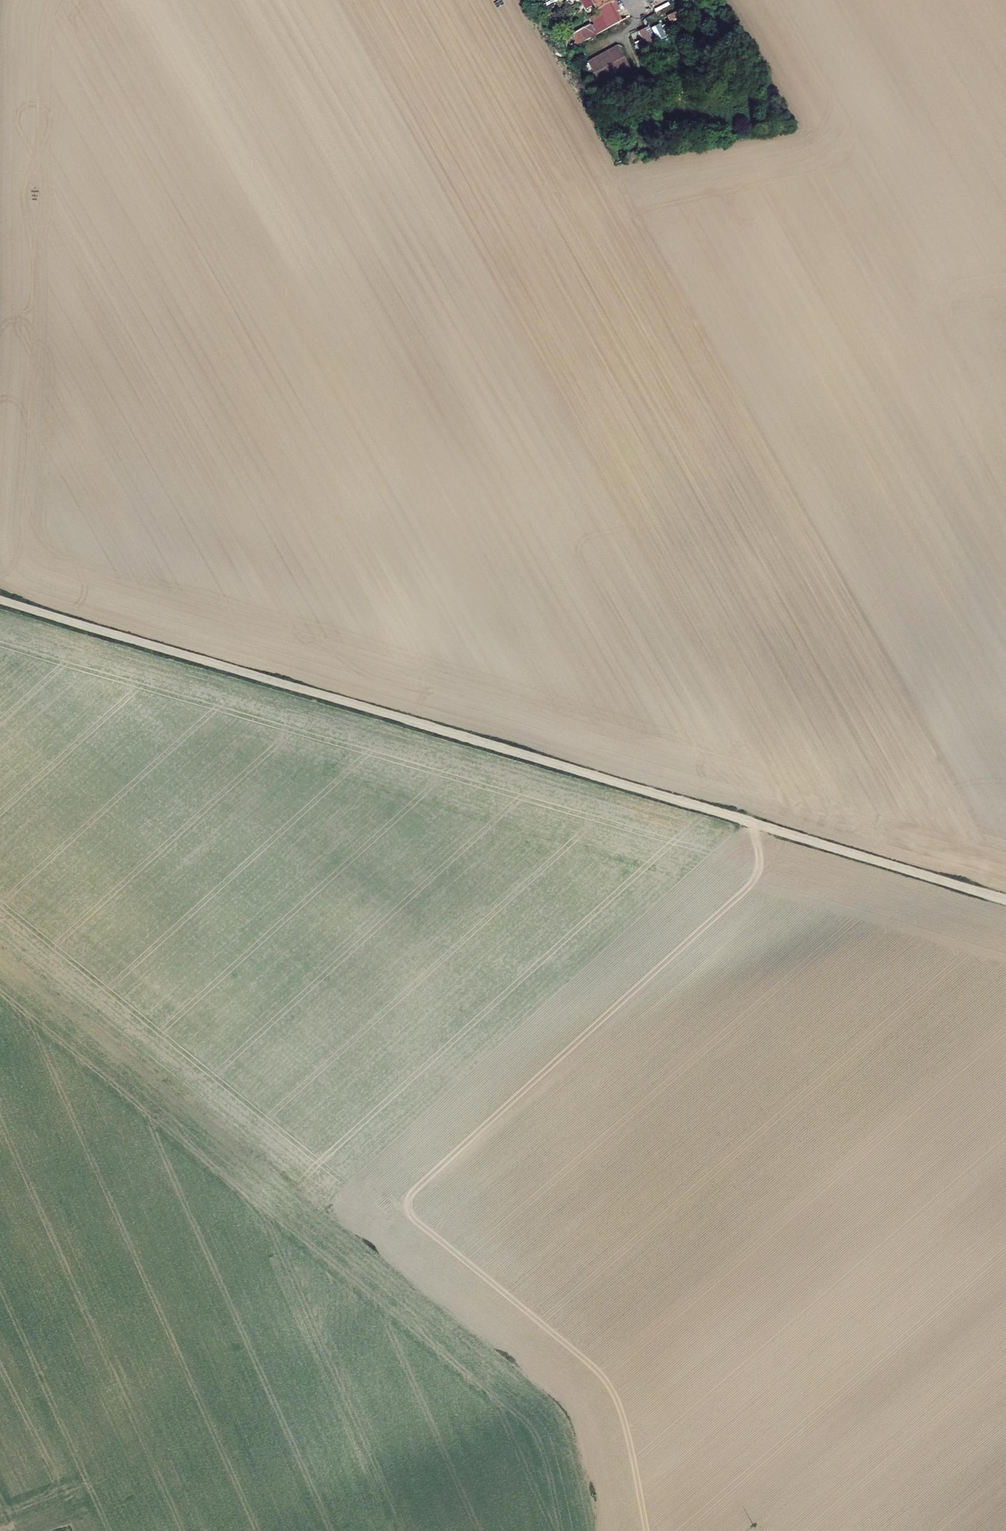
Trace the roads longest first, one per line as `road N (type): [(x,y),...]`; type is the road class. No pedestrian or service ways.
road 1 (track): [(1005,901),(0,601)]

